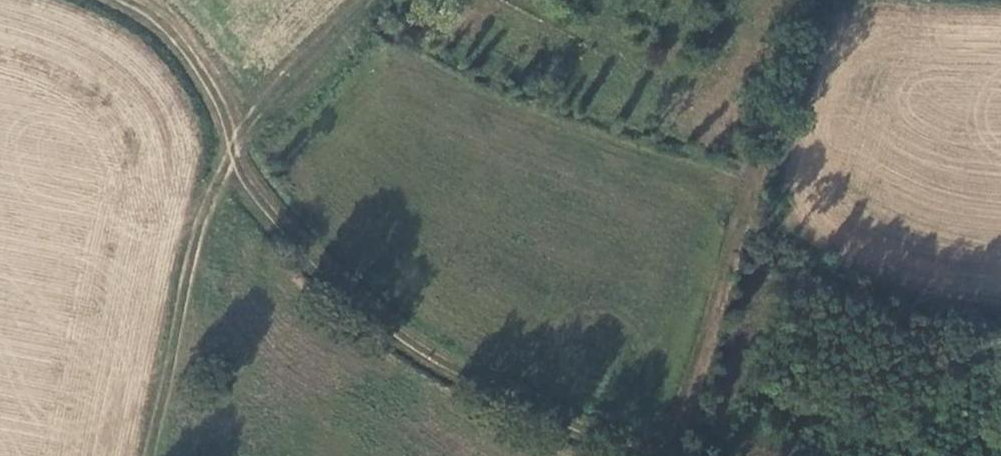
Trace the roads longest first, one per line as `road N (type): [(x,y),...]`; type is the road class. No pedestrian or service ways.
road 1 (track): [(121,0),(184,47),(223,104),(249,195),(382,323),(628,455)]
road 2 (track): [(147,455),(203,218),(232,149),(372,0)]
road 3 (track): [(788,11),(646,455)]

